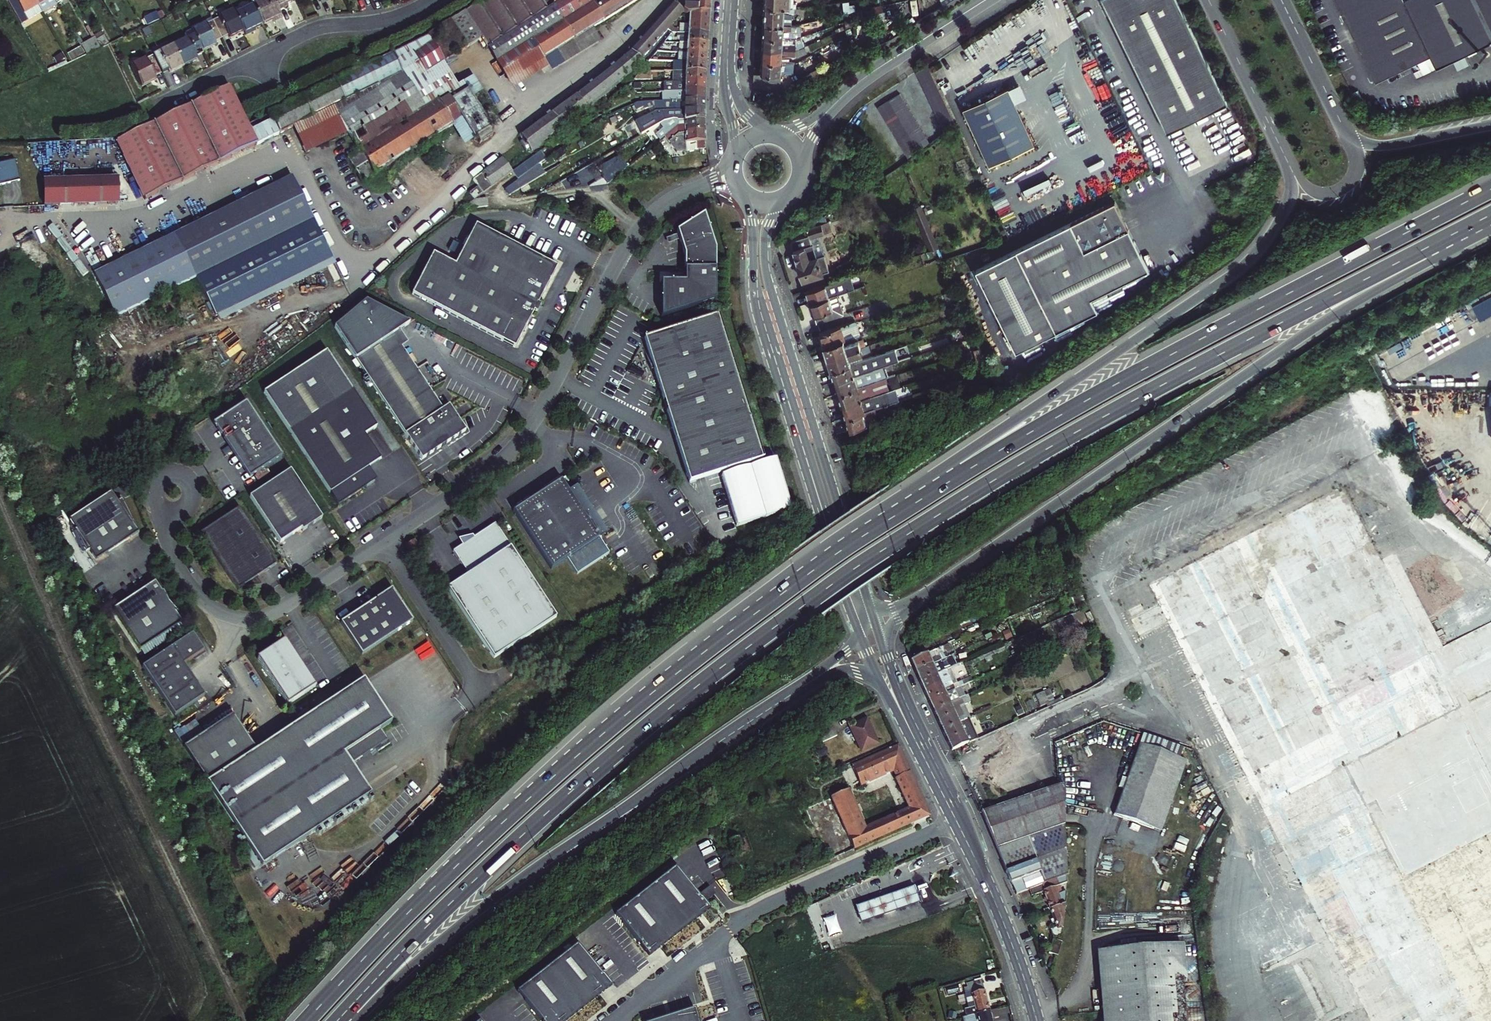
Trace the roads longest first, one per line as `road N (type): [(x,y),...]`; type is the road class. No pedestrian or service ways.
road 1 (trunk): [(338,1020),(551,809),(801,608),(1054,445),(1487,216)]
road 2 (trunk): [(914,504),(729,633),(574,759),(432,889),(307,1020)]
road 3 (unclassified): [(676,198),(630,240),(515,448),(278,610),(244,618),(202,599),(174,559),(168,513)]
road 4 (trunk): [(906,607),(1487,216)]
road 5 (trunk): [(1490,189),(1085,401),(914,504)]
road 6 (trunk): [(351,1020),(528,873),(800,689)]
road 7 (trunk): [(1285,158),(1286,205),(1246,264),(983,443),(914,504)]
road 8 (primary): [(871,608),(766,272),(767,224),(787,199)]
road 9 (primary): [(741,192),(753,224),(757,315),(847,602)]
road 10 (residential): [(432,0),(385,21),(313,30),(160,102)]
road 11 (residential): [(957,822),(756,910),(717,941)]
road 12 (primary): [(957,822),(1001,915),(1037,1020)]
road 13 (primary): [(1209,0),(1285,158)]
road 14 (primary): [(985,0),(849,91)]
road 15 (primary): [(1350,139),(1281,0)]
road 16 (trunk): [(1490,124),(1388,144),(1350,139)]
road 17 (primary): [(1285,158),(1306,186),(1334,193),(1356,173),(1350,139)]
road 18 (secondary): [(729,34),(723,88),(733,161)]
road 19 (residential): [(717,941),(621,1020)]
road 20 (unclassified): [(168,513),(191,498),(178,474),(153,484),(152,500),(164,512)]

